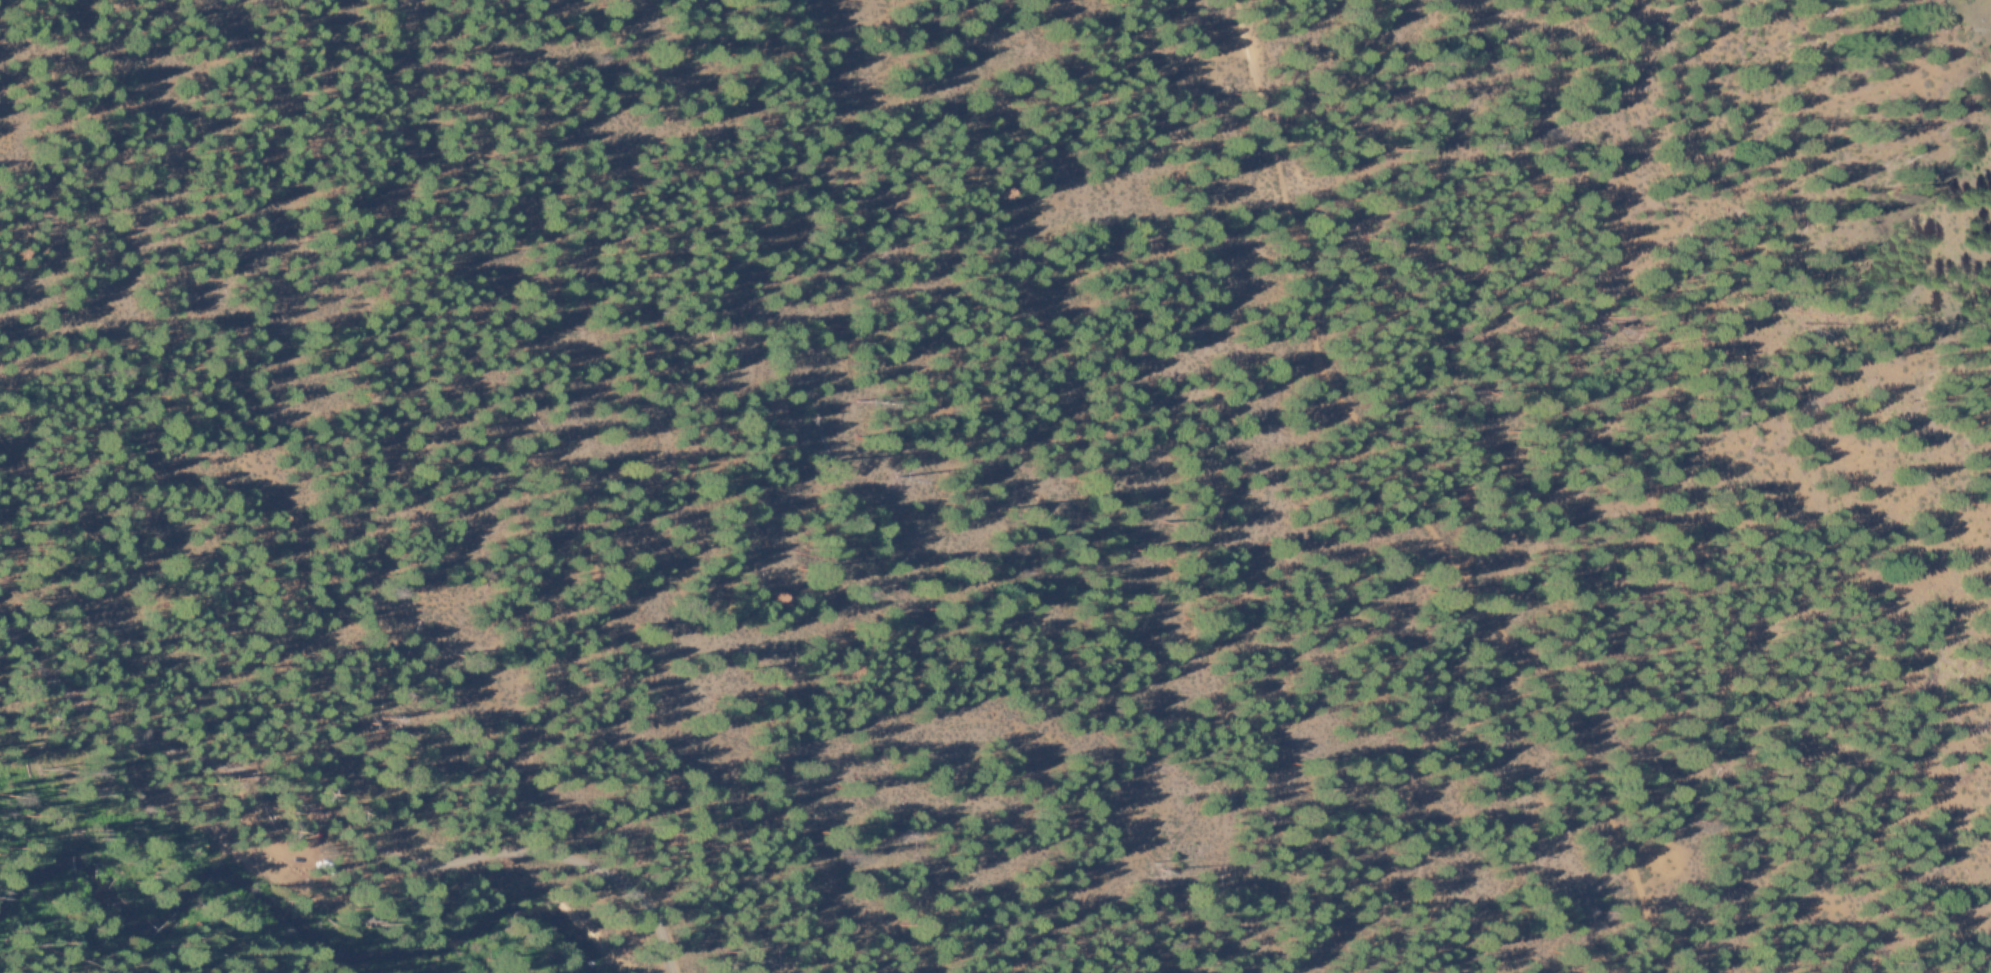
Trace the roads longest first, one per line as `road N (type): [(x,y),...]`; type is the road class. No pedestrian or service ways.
road 1 (track): [(1666,972),(1649,837),(1375,433),(1266,0)]
road 2 (residential): [(670,972),(627,922),(536,870),(390,849),(183,759),(51,689),(0,618)]

